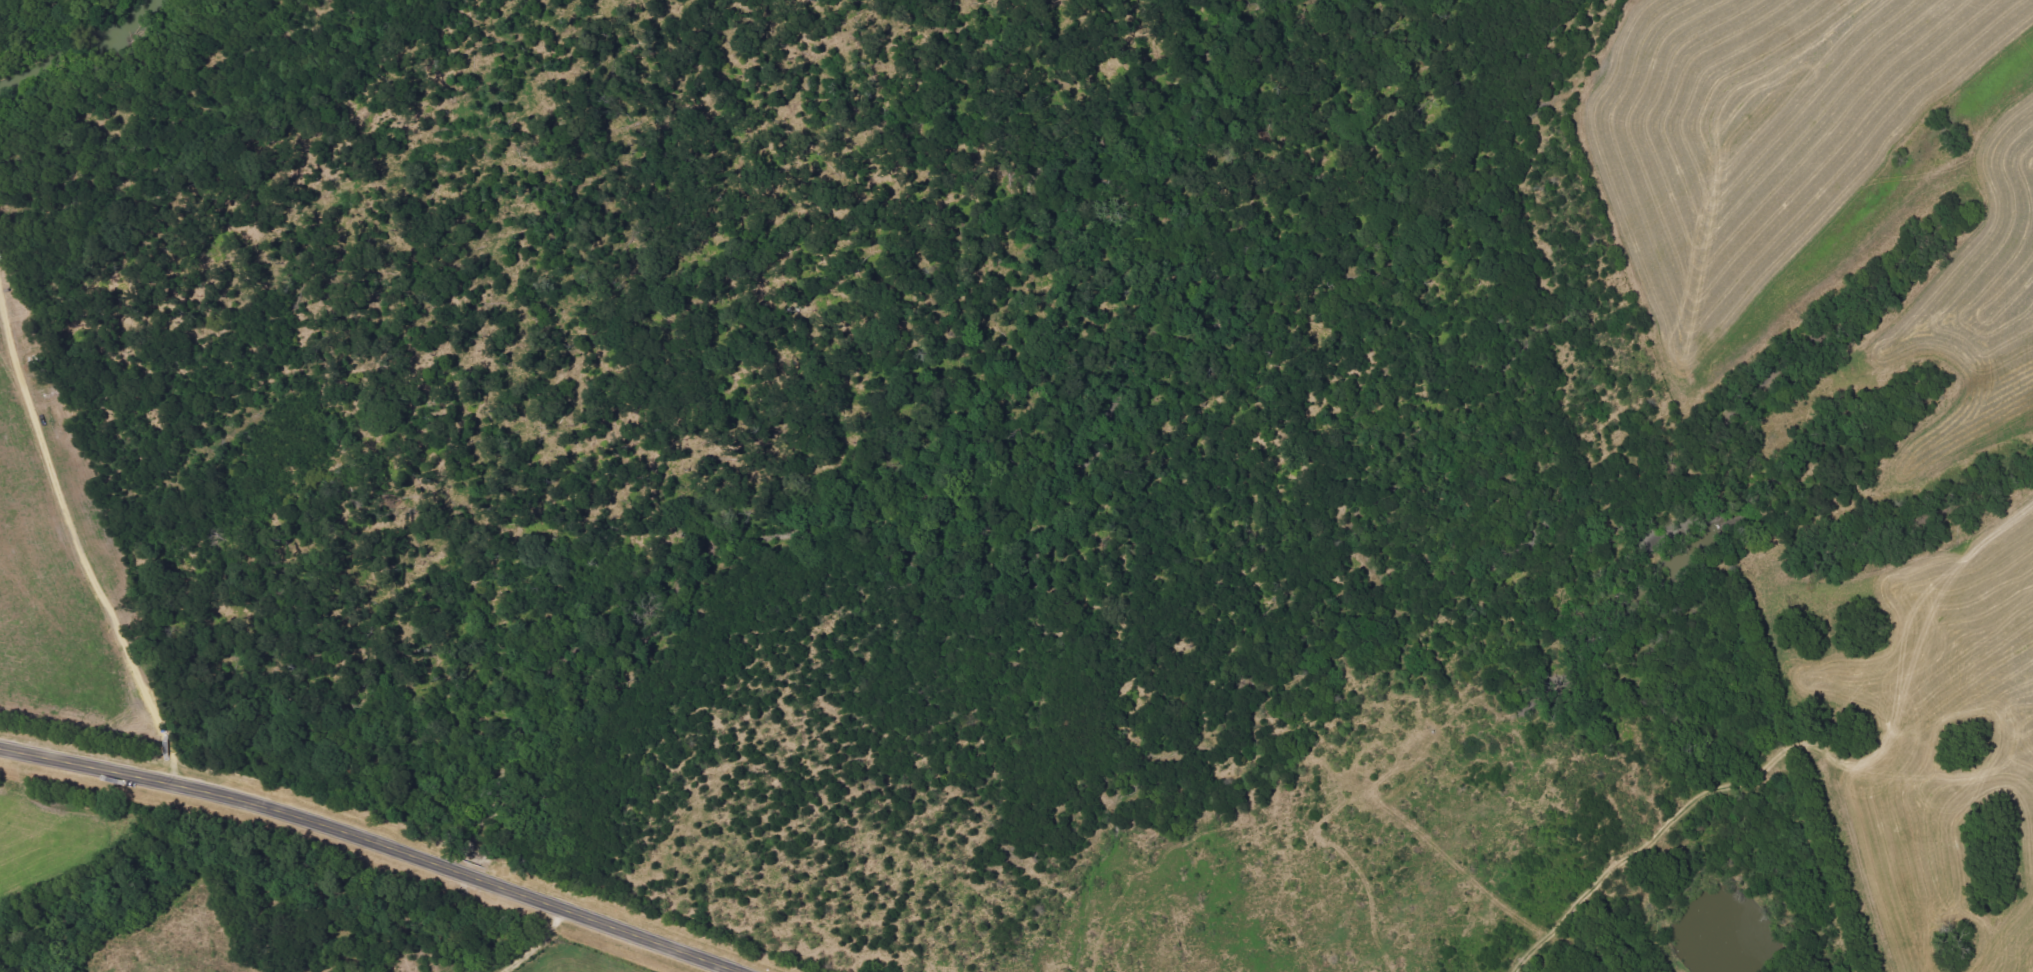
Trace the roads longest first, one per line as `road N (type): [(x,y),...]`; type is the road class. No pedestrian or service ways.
road 1 (tertiary): [(0,747),(284,811),(743,971)]

